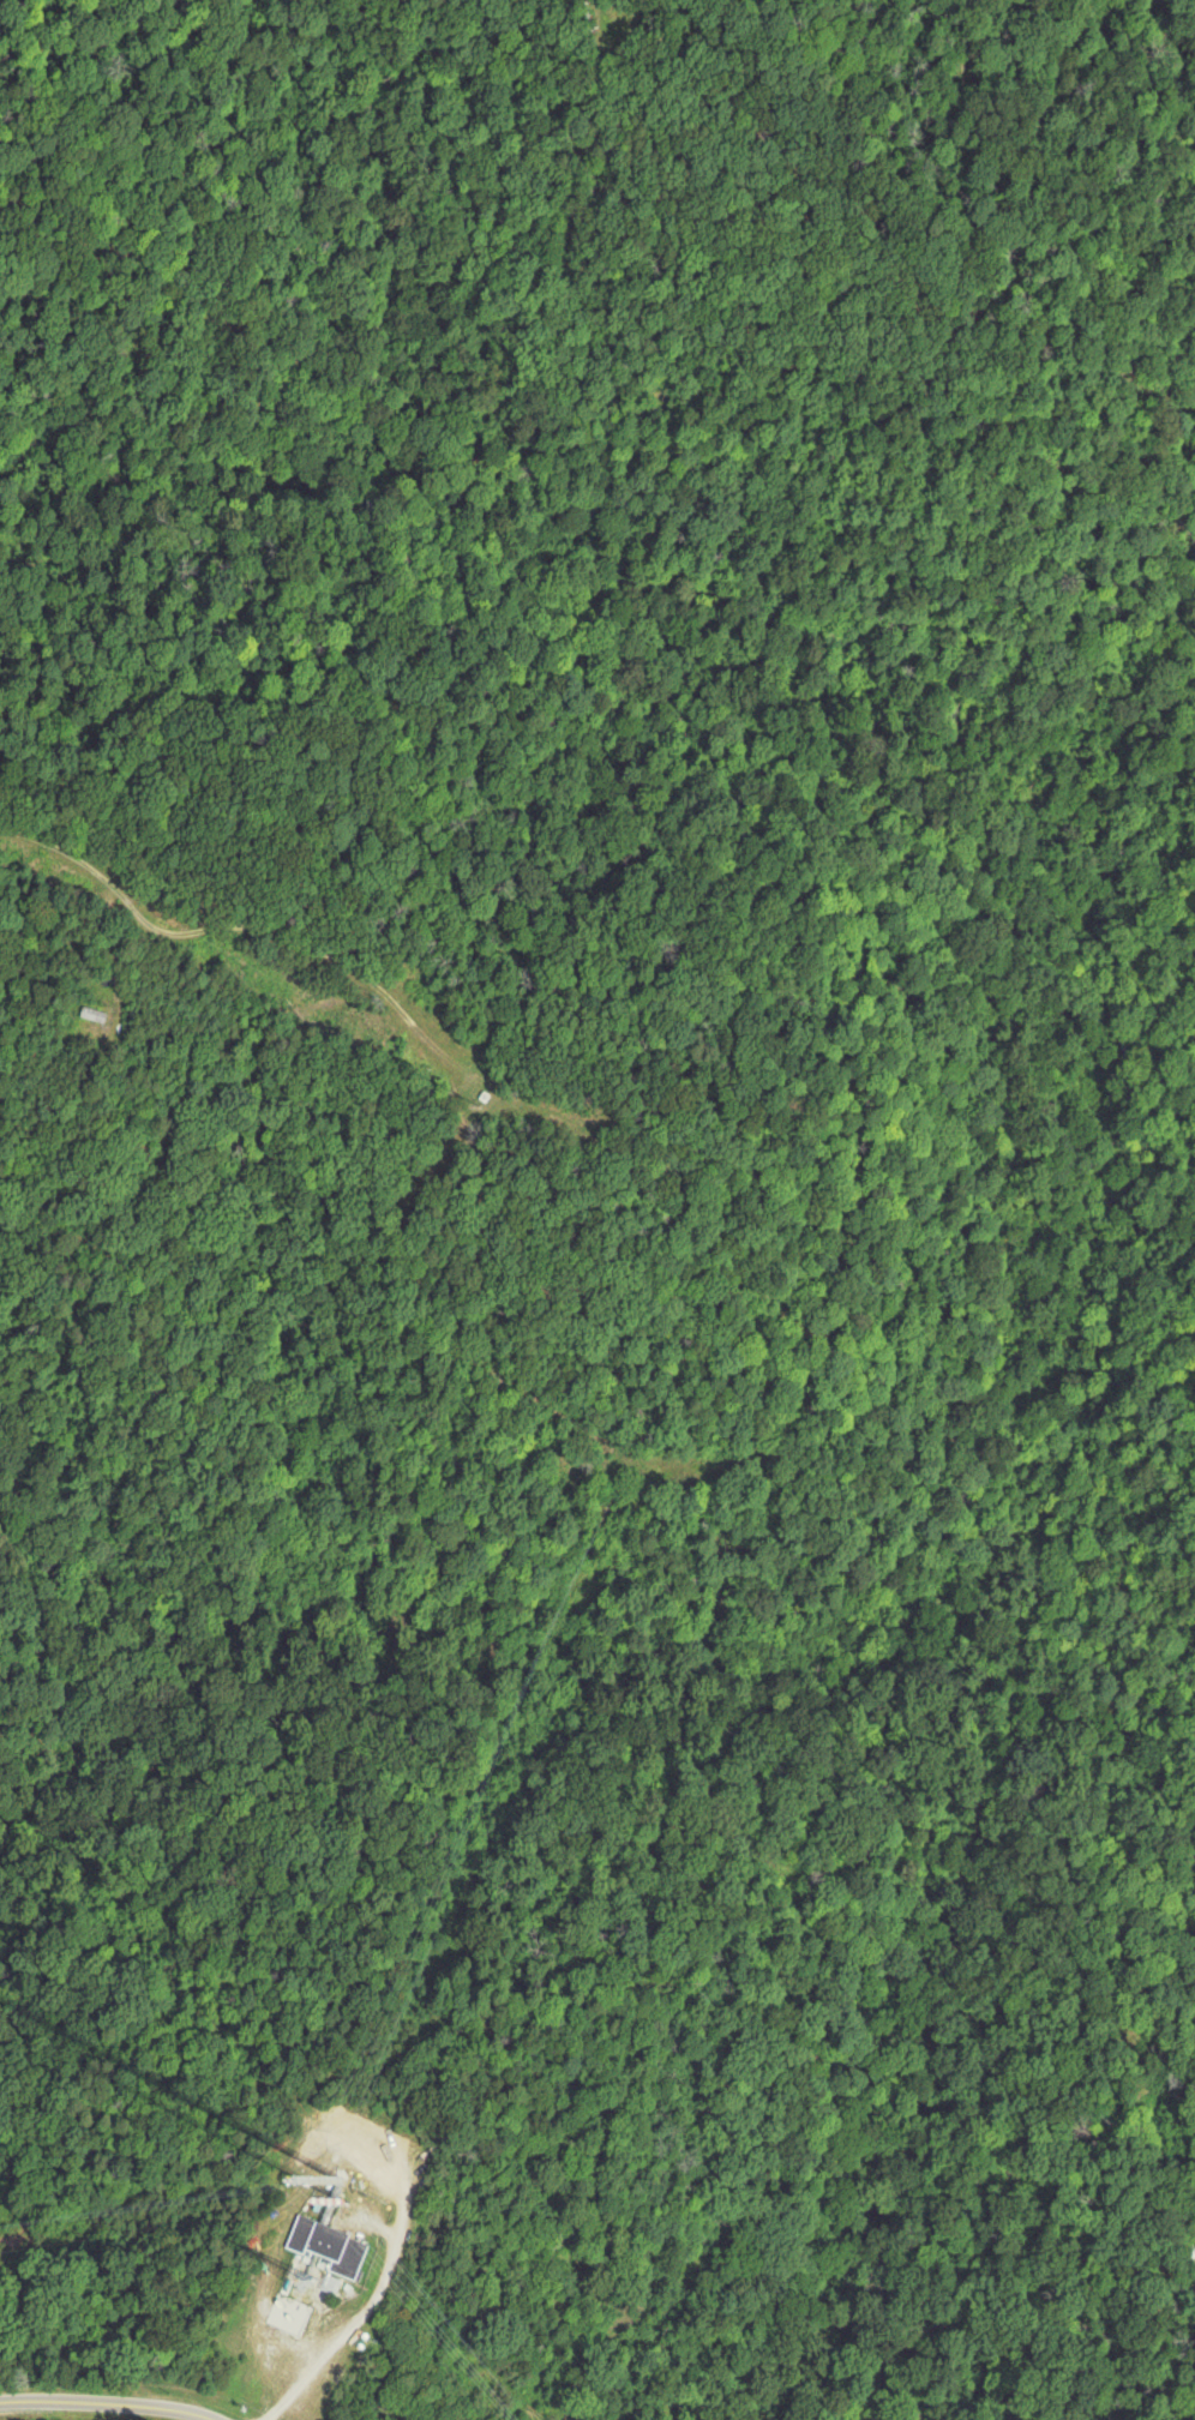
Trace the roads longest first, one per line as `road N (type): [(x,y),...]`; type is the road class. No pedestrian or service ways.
road 1 (tertiary): [(0,2397),(118,2396),(178,2403),(221,2419)]

